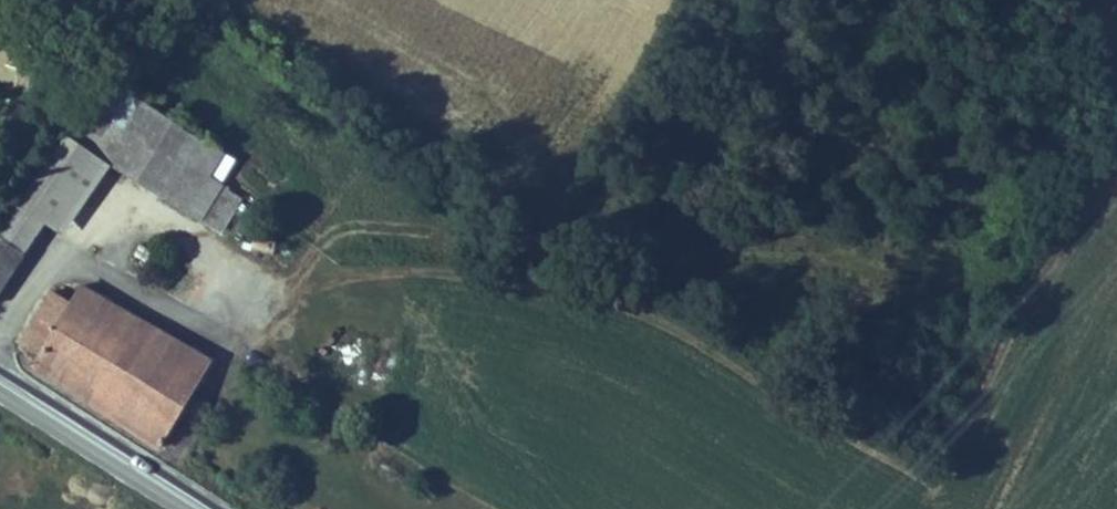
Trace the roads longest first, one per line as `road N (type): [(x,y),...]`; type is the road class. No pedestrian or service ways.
road 1 (primary): [(0,387),(192,508)]

